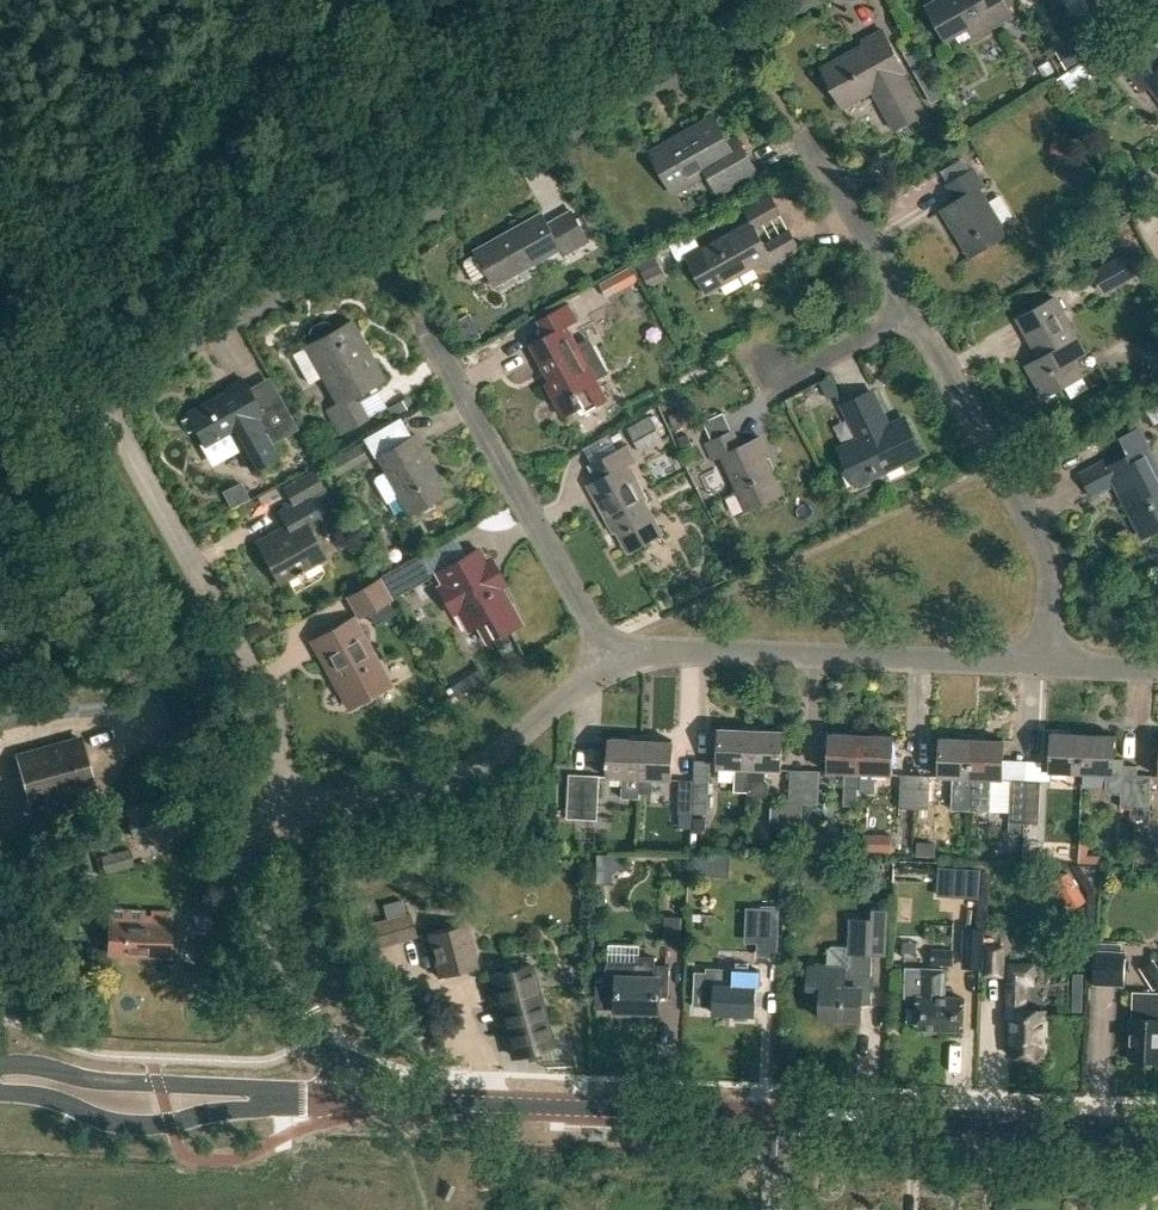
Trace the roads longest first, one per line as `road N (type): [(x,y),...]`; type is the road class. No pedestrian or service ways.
road 1 (track): [(783,0),(93,385)]
road 2 (track): [(11,433),(236,862)]
road 3 (residential): [(285,810),(272,717),(254,675),(93,385)]
road 4 (residential): [(1050,659),(691,647),(611,662)]
road 5 (tertiary): [(781,1114),(360,1097)]
road 6 (residential): [(1050,659),(1050,564),(902,307)]
road 7 (residential): [(611,662),(567,568),(423,319)]
road 8 (tertiary): [(1157,1131),(781,1114)]
road 9 (residential): [(611,662),(449,784),(386,802),(285,810)]
road 10 (tertiary): [(0,1090),(139,1125),(252,1109),(291,1093)]
road 11 (tertiary): [(291,1093),(0,1068)]
road 12 (residential): [(360,1097),(236,862)]
road 13 (residential): [(902,307),(799,133)]
road 14 (residential): [(748,331),(768,362),(791,367),(902,307)]
road 15 (track): [(360,1097),(361,1123),(401,1130),(424,1209)]

